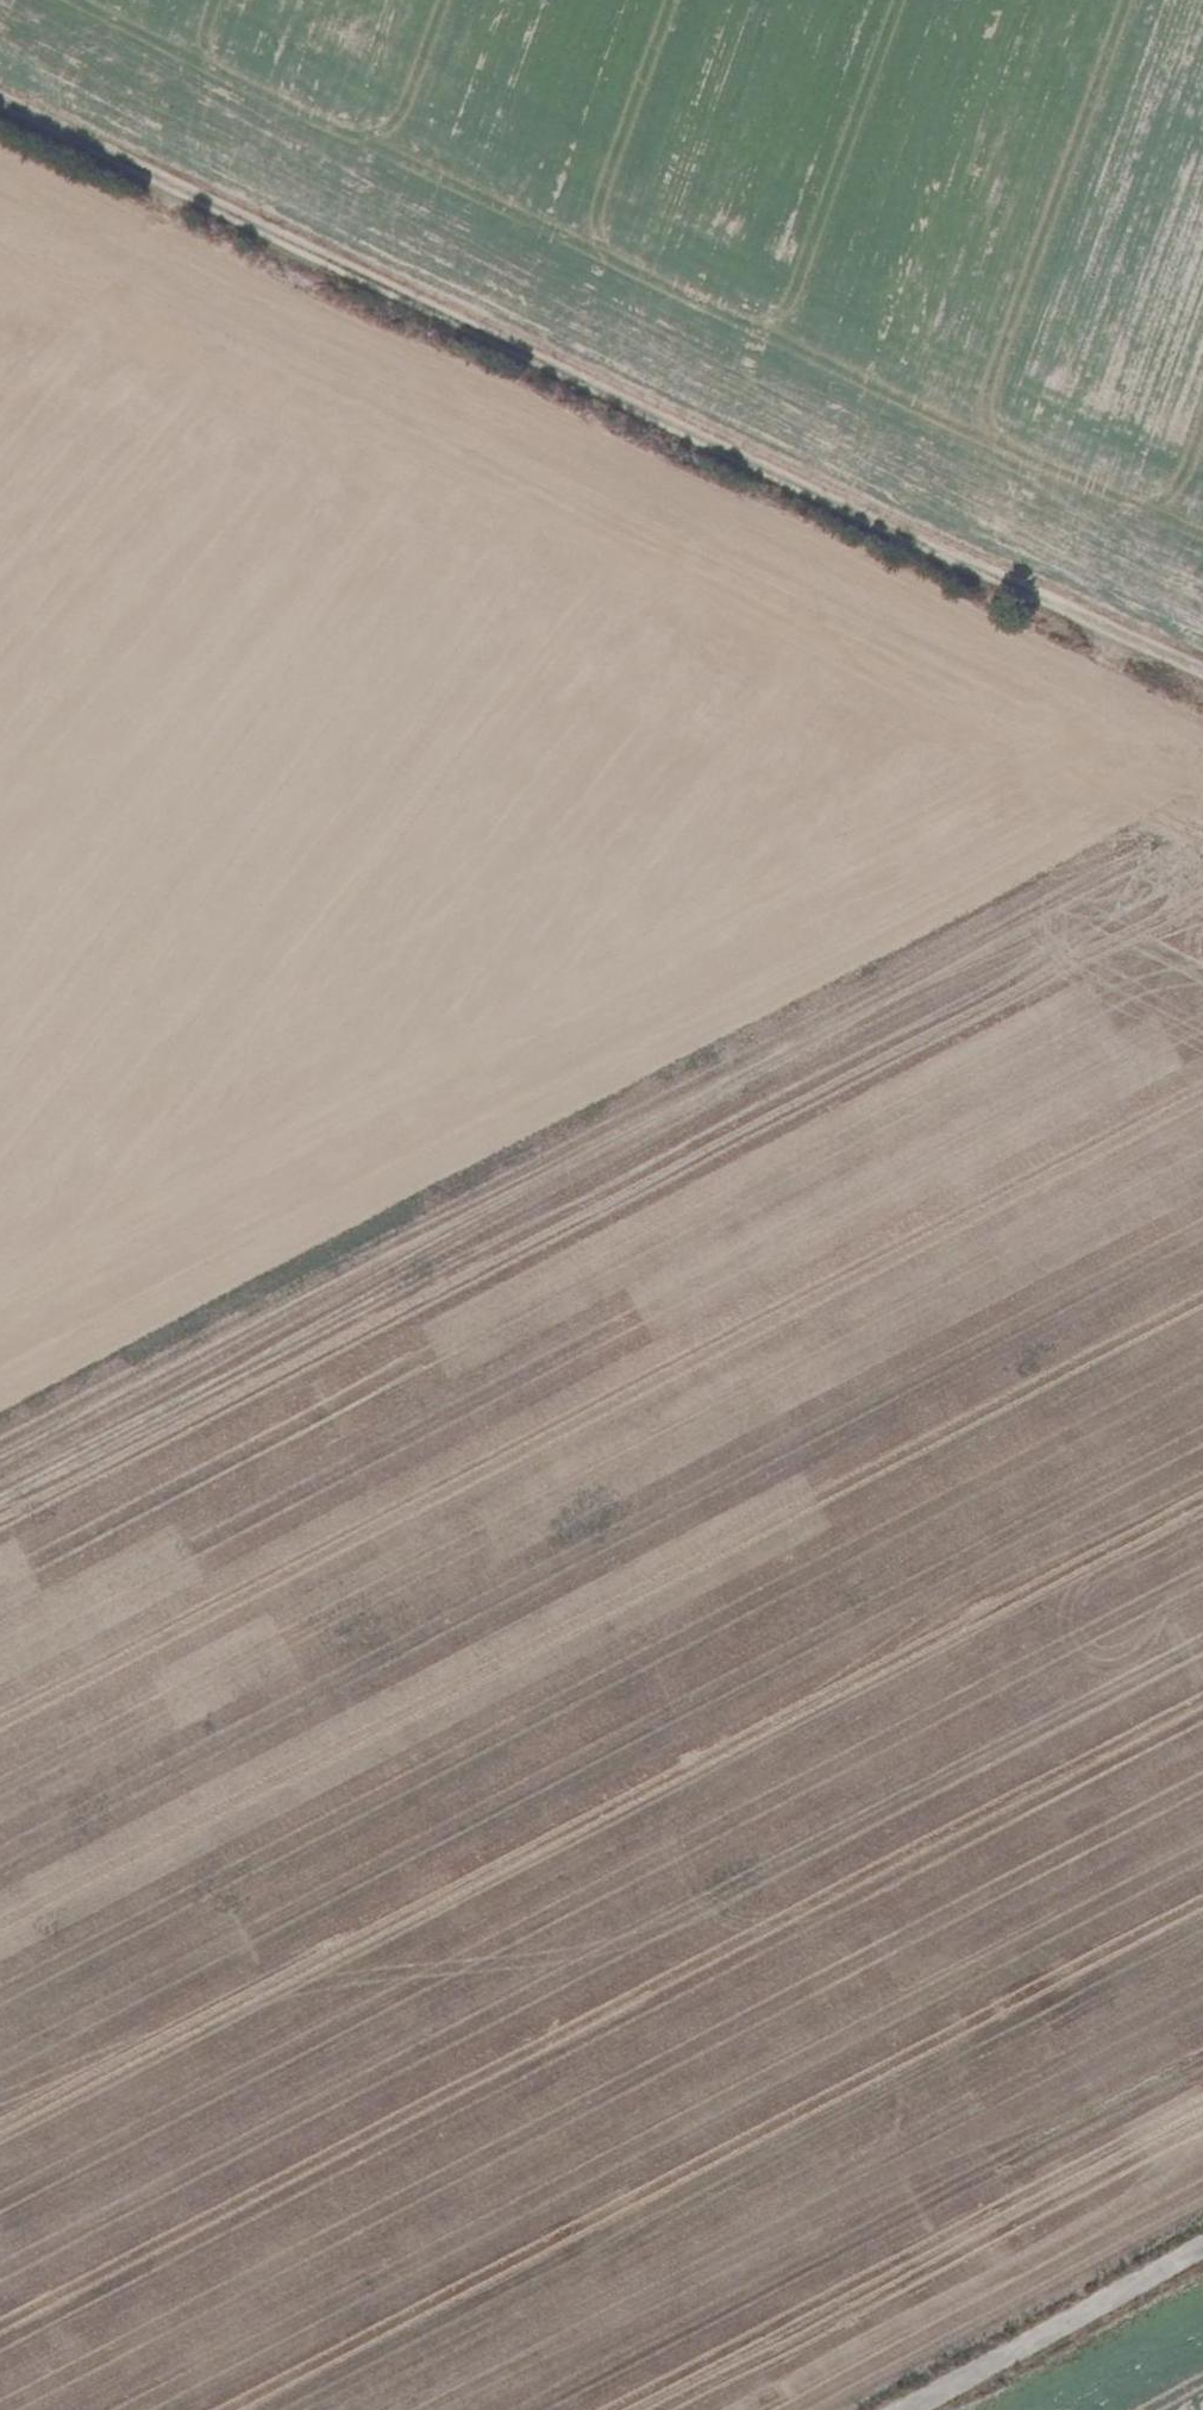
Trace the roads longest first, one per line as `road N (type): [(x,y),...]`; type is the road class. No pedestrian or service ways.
road 1 (track): [(0,107),(1202,675)]
road 2 (track): [(1202,2244),(887,2409)]

